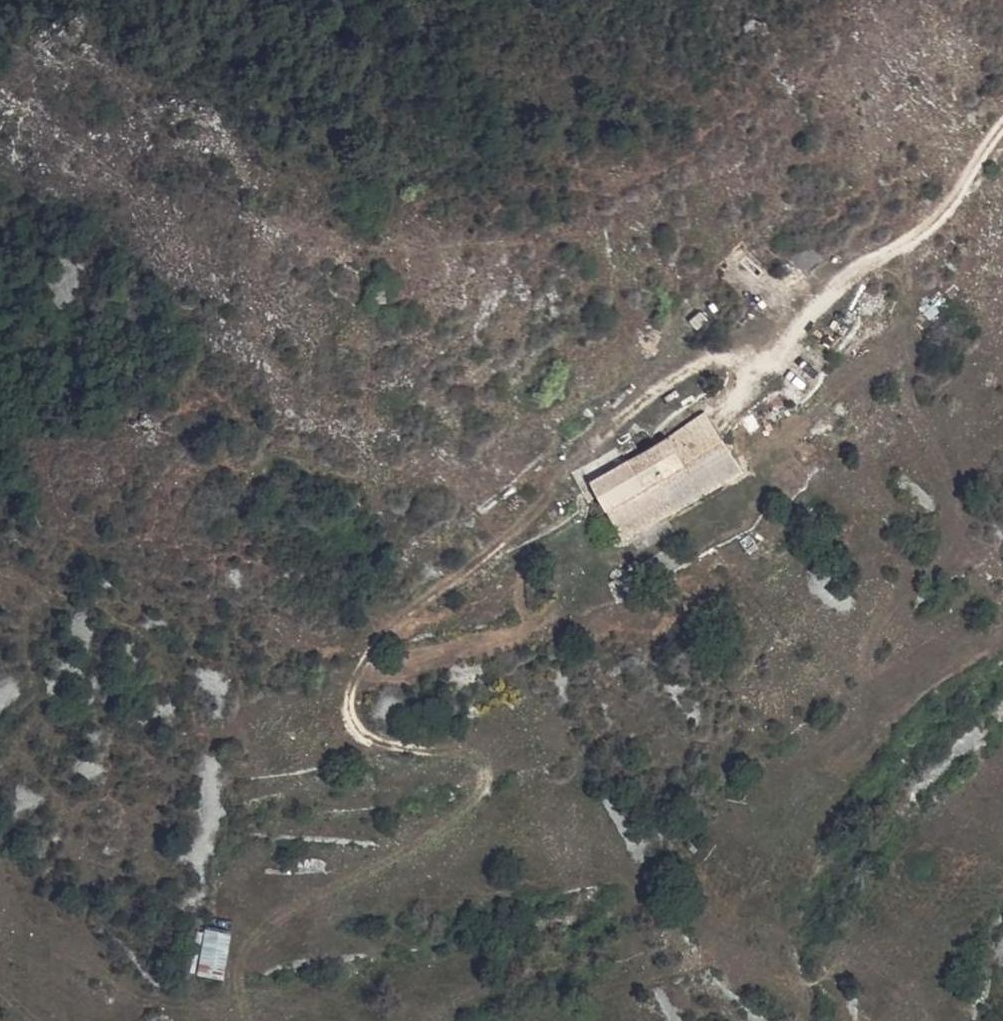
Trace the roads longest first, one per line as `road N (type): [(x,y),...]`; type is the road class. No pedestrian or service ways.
road 1 (track): [(243,1020),(249,953),(298,912),(446,825),(485,789),(486,759),(395,748),(347,727),(348,684),(481,564),(600,436)]
road 2 (track): [(1002,127),(926,230),(870,261),(809,315),(770,366),(726,359),(690,369),(600,436)]

